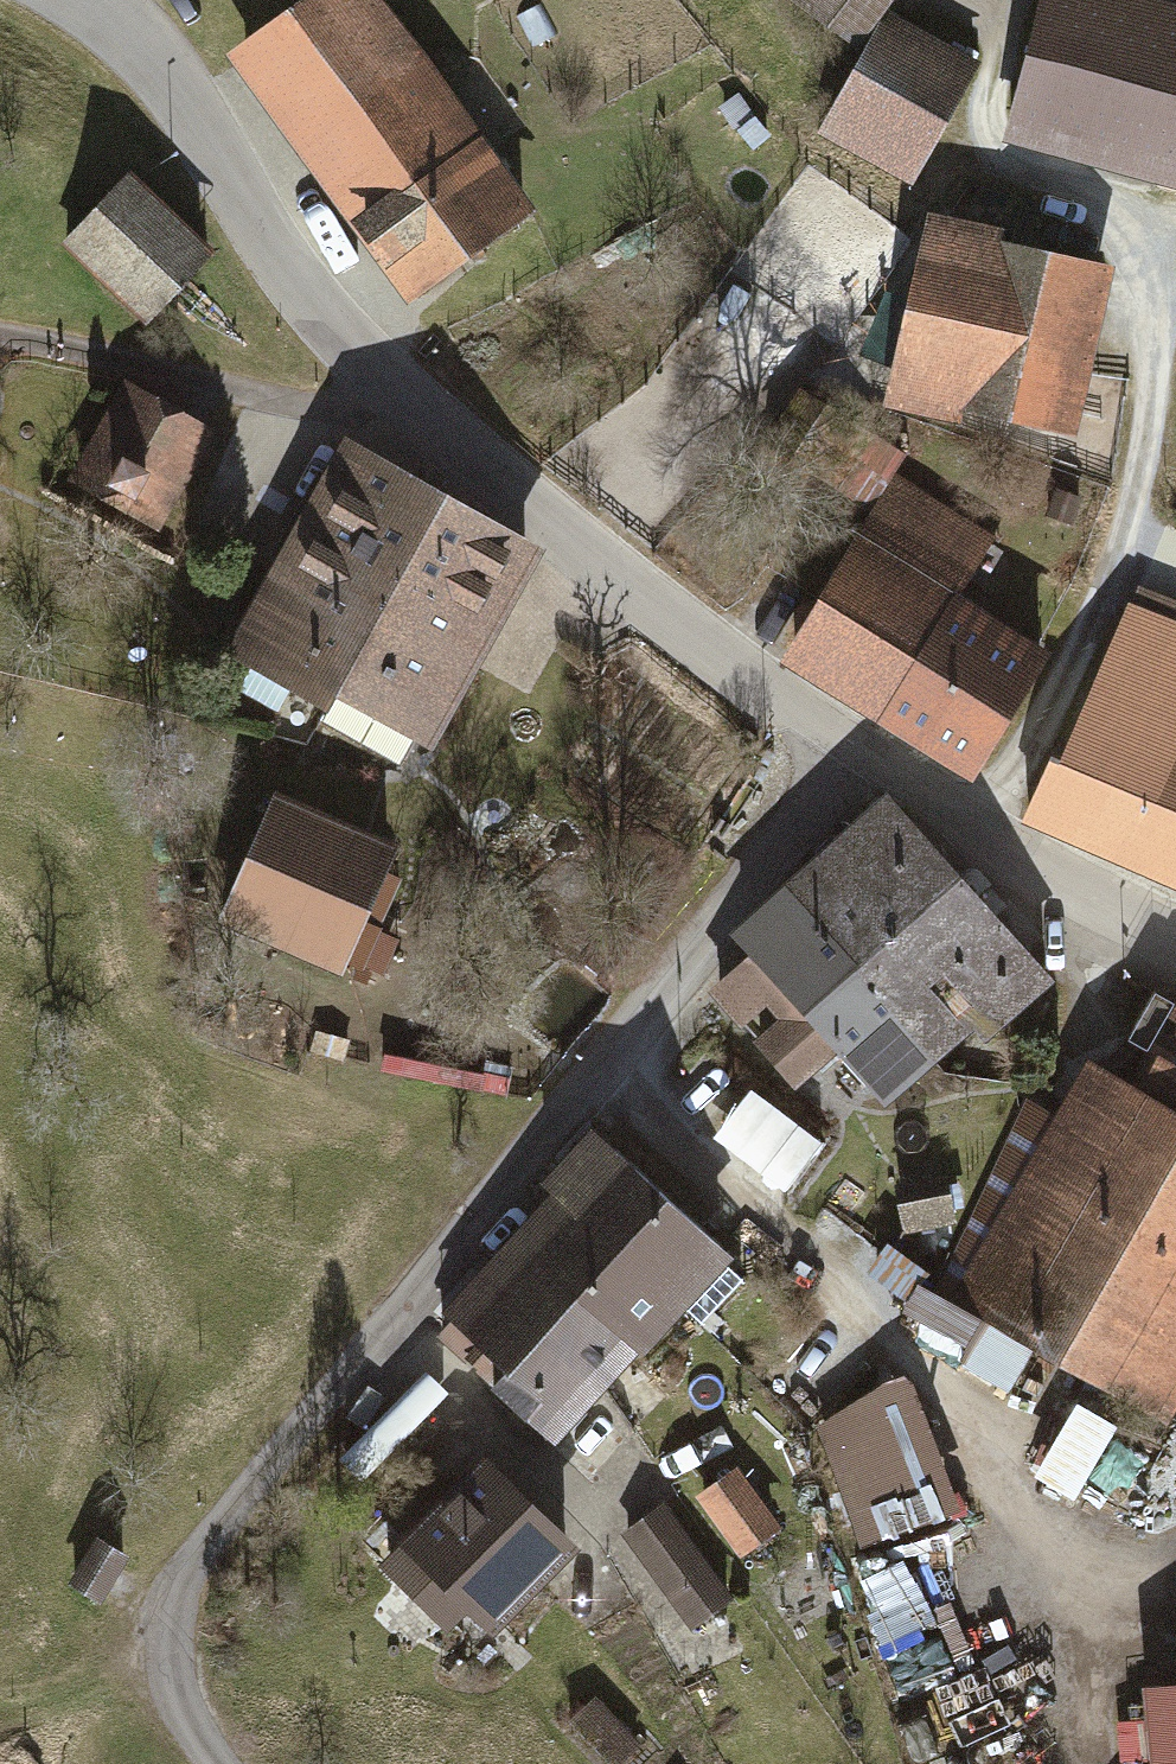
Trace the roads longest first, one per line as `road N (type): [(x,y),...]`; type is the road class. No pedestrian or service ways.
road 1 (tertiary): [(82,0),(112,18),(171,82),(304,289),(390,395),(471,468),(858,761)]
road 2 (residential): [(858,761),(239,1506),(186,1591)]
road 3 (tertiary): [(858,761),(981,838),(1175,933)]

